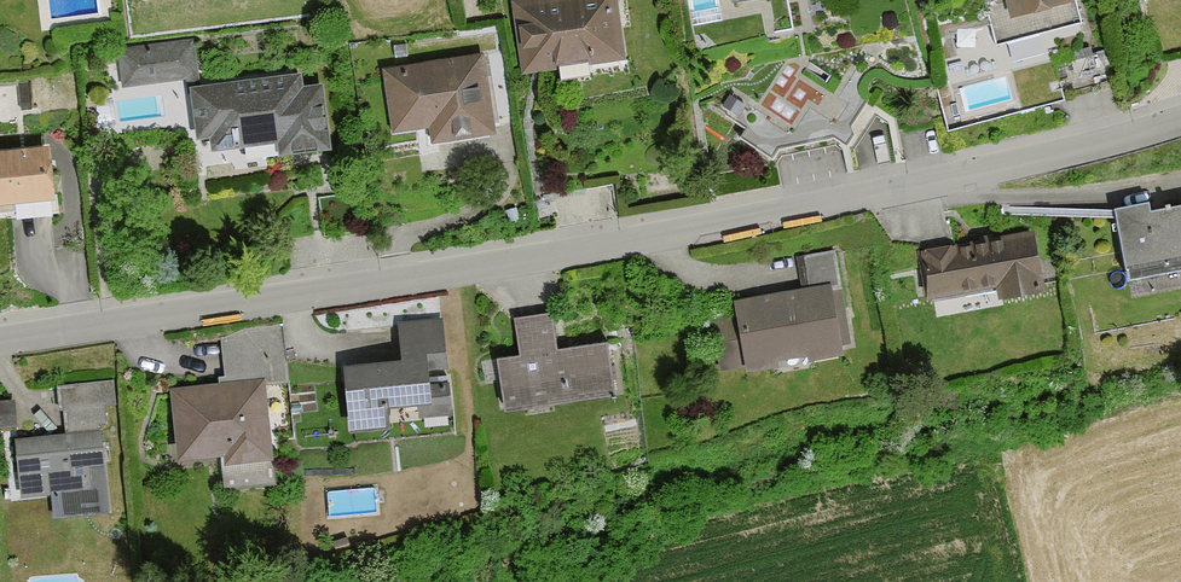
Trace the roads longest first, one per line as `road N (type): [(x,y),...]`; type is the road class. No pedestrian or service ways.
road 1 (residential): [(1180,120),(1029,161),(700,227),(0,339)]

